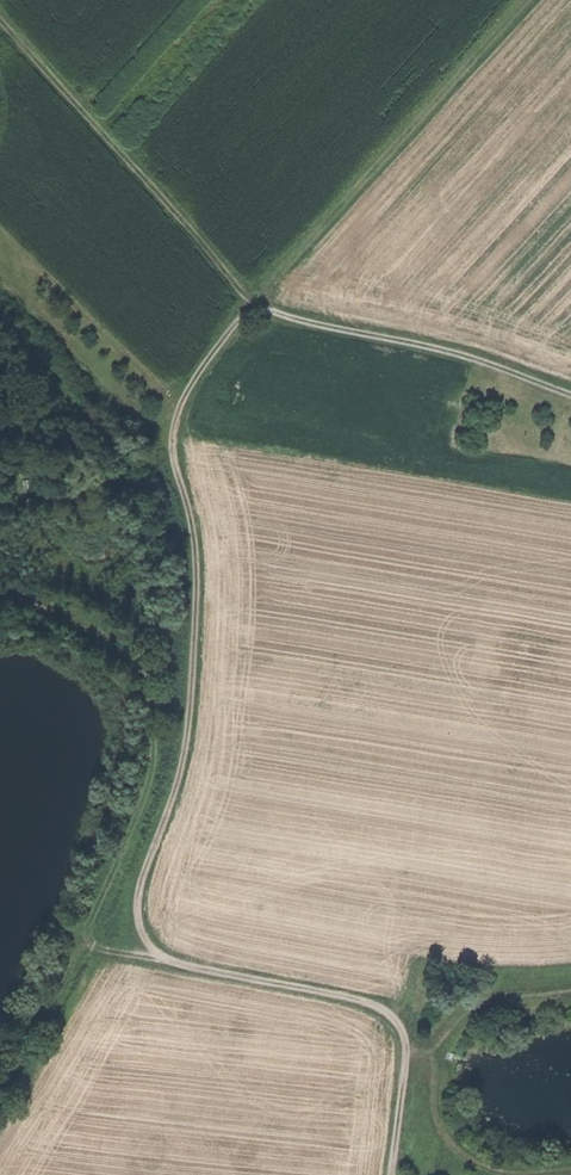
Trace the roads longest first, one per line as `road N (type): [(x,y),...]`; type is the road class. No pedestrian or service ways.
road 1 (track): [(570,394),(465,355),(254,309),(197,375),(178,412),(172,442),(195,588),(188,734),(142,879),(139,921),(166,959),(359,999),(391,1017),(405,1054),(391,1174)]
road 2 (track): [(0,590),(25,592),(101,626),(139,679),(152,718),(138,830),(85,945),(0,1083)]
road 3 (track): [(525,0),(250,304)]
road 4 (track): [(0,491),(18,500),(94,493),(123,474),(152,430),(81,335),(41,315),(7,278)]
road 5 (track): [(0,20),(254,309)]

